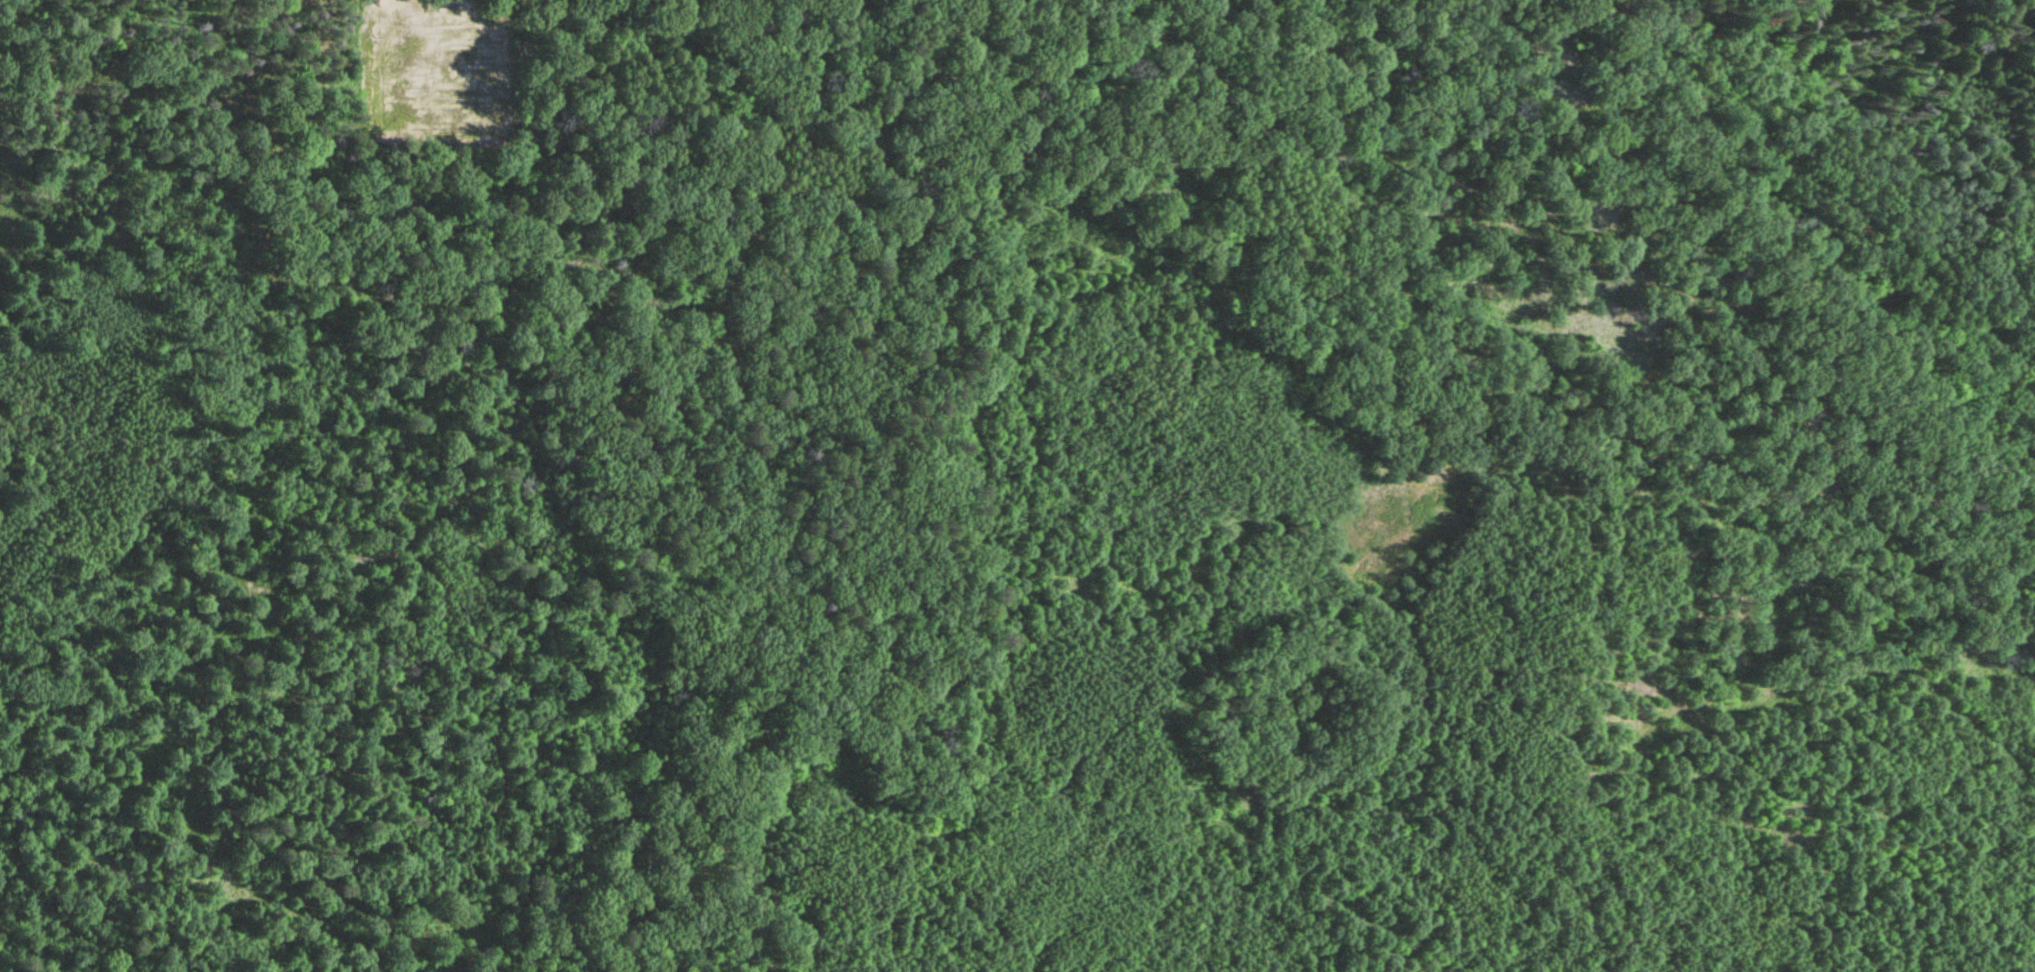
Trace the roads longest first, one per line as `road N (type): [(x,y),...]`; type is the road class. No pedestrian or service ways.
road 1 (residential): [(2034,370),(1724,92)]
road 2 (residential): [(1724,92),(1612,0)]

